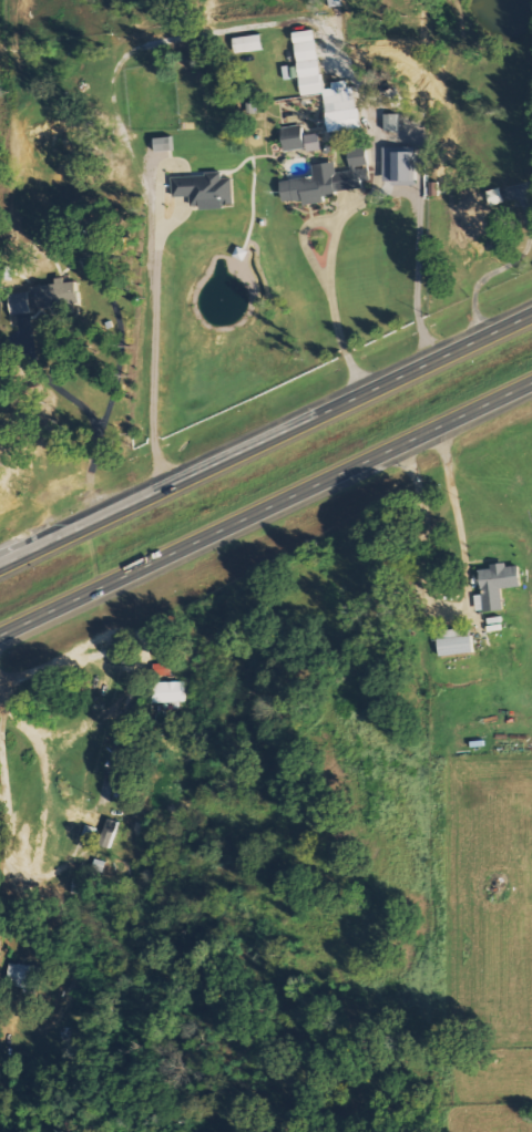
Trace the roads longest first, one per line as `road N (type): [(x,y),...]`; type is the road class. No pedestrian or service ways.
road 1 (trunk): [(0,641),(531,382)]
road 2 (trunk): [(531,314),(0,566)]

